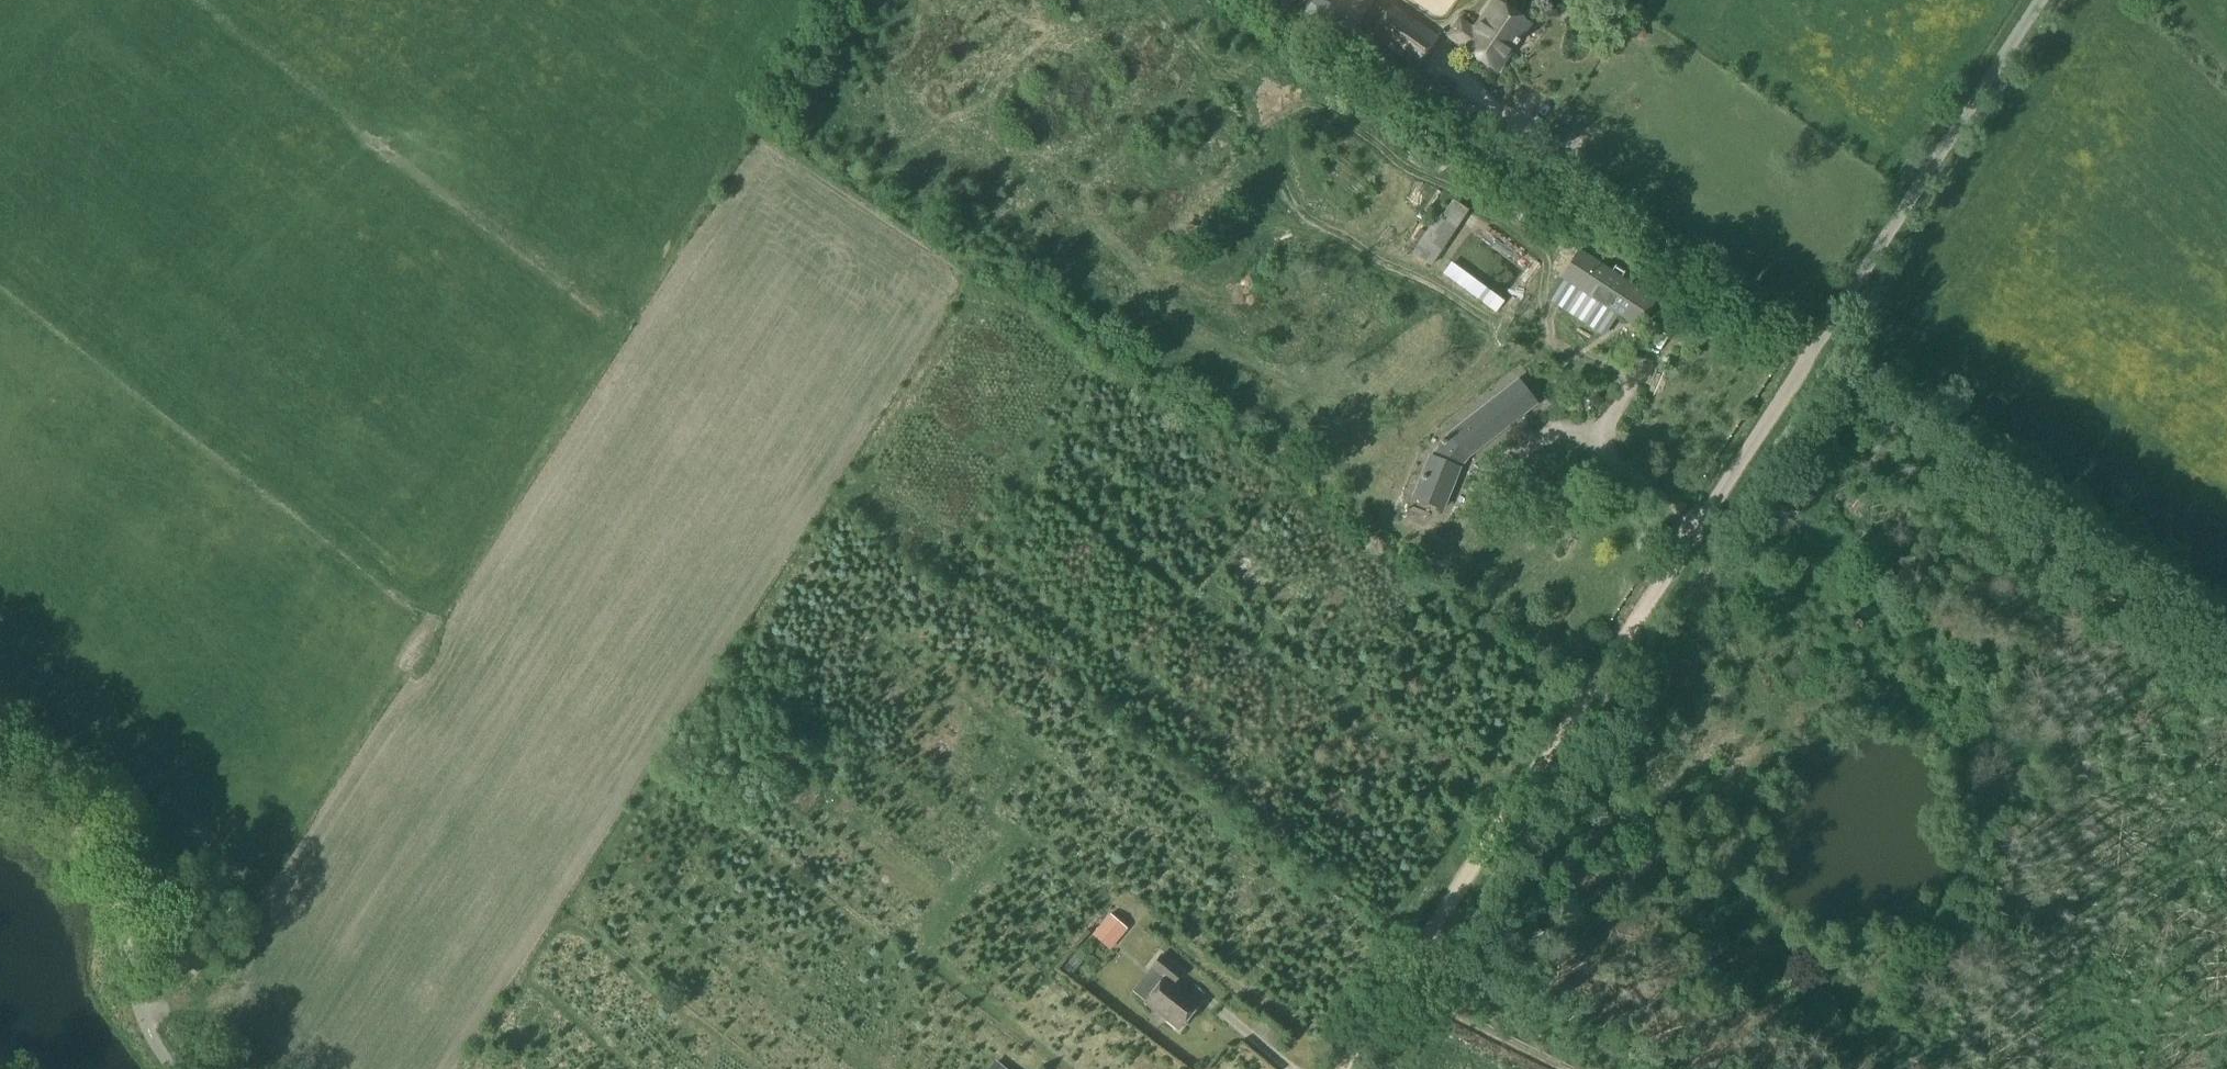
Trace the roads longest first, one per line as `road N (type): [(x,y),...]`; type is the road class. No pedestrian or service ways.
road 1 (unclassified): [(1644,610),(2040,0)]
road 2 (track): [(1342,1068),(1644,610)]
road 3 (unclassified): [(148,1033),(107,874),(74,833),(0,788)]

